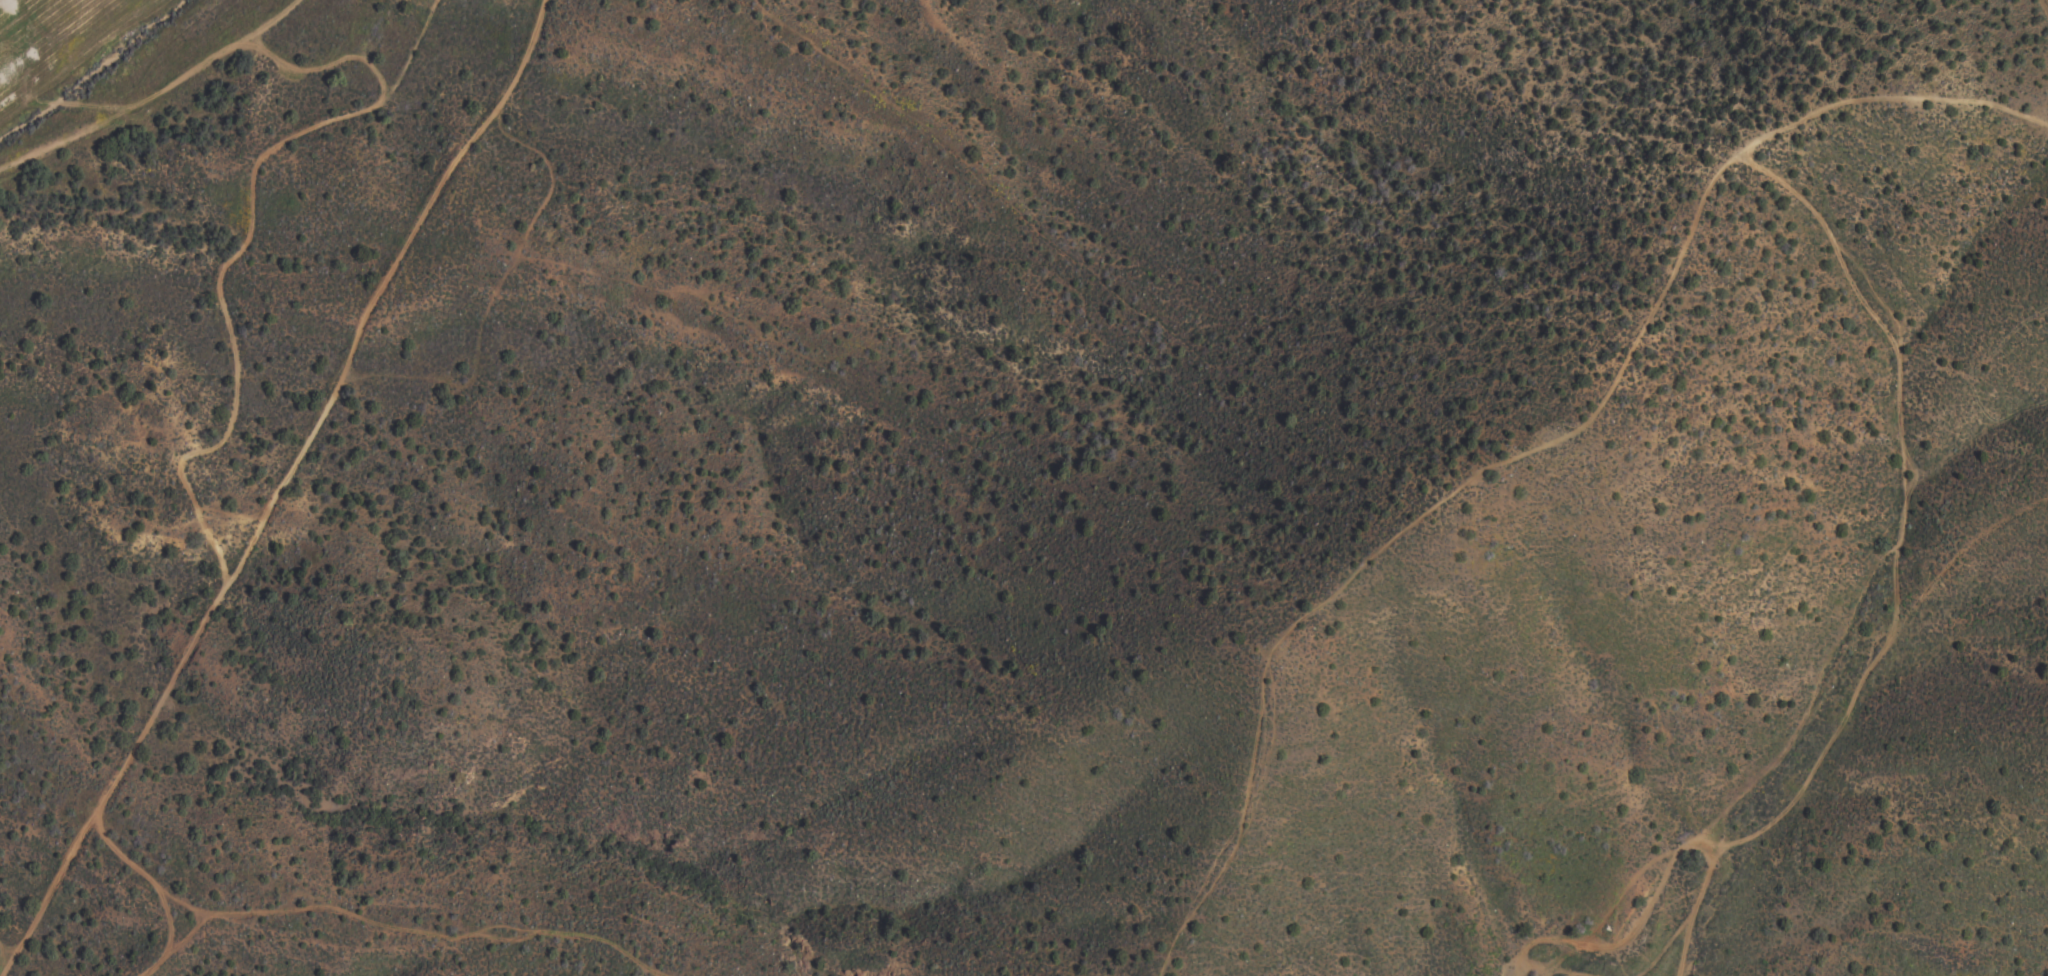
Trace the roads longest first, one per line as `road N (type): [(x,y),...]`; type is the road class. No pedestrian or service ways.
road 1 (residential): [(1,975),(341,376),(357,325),(424,203),(523,61),(544,0)]

